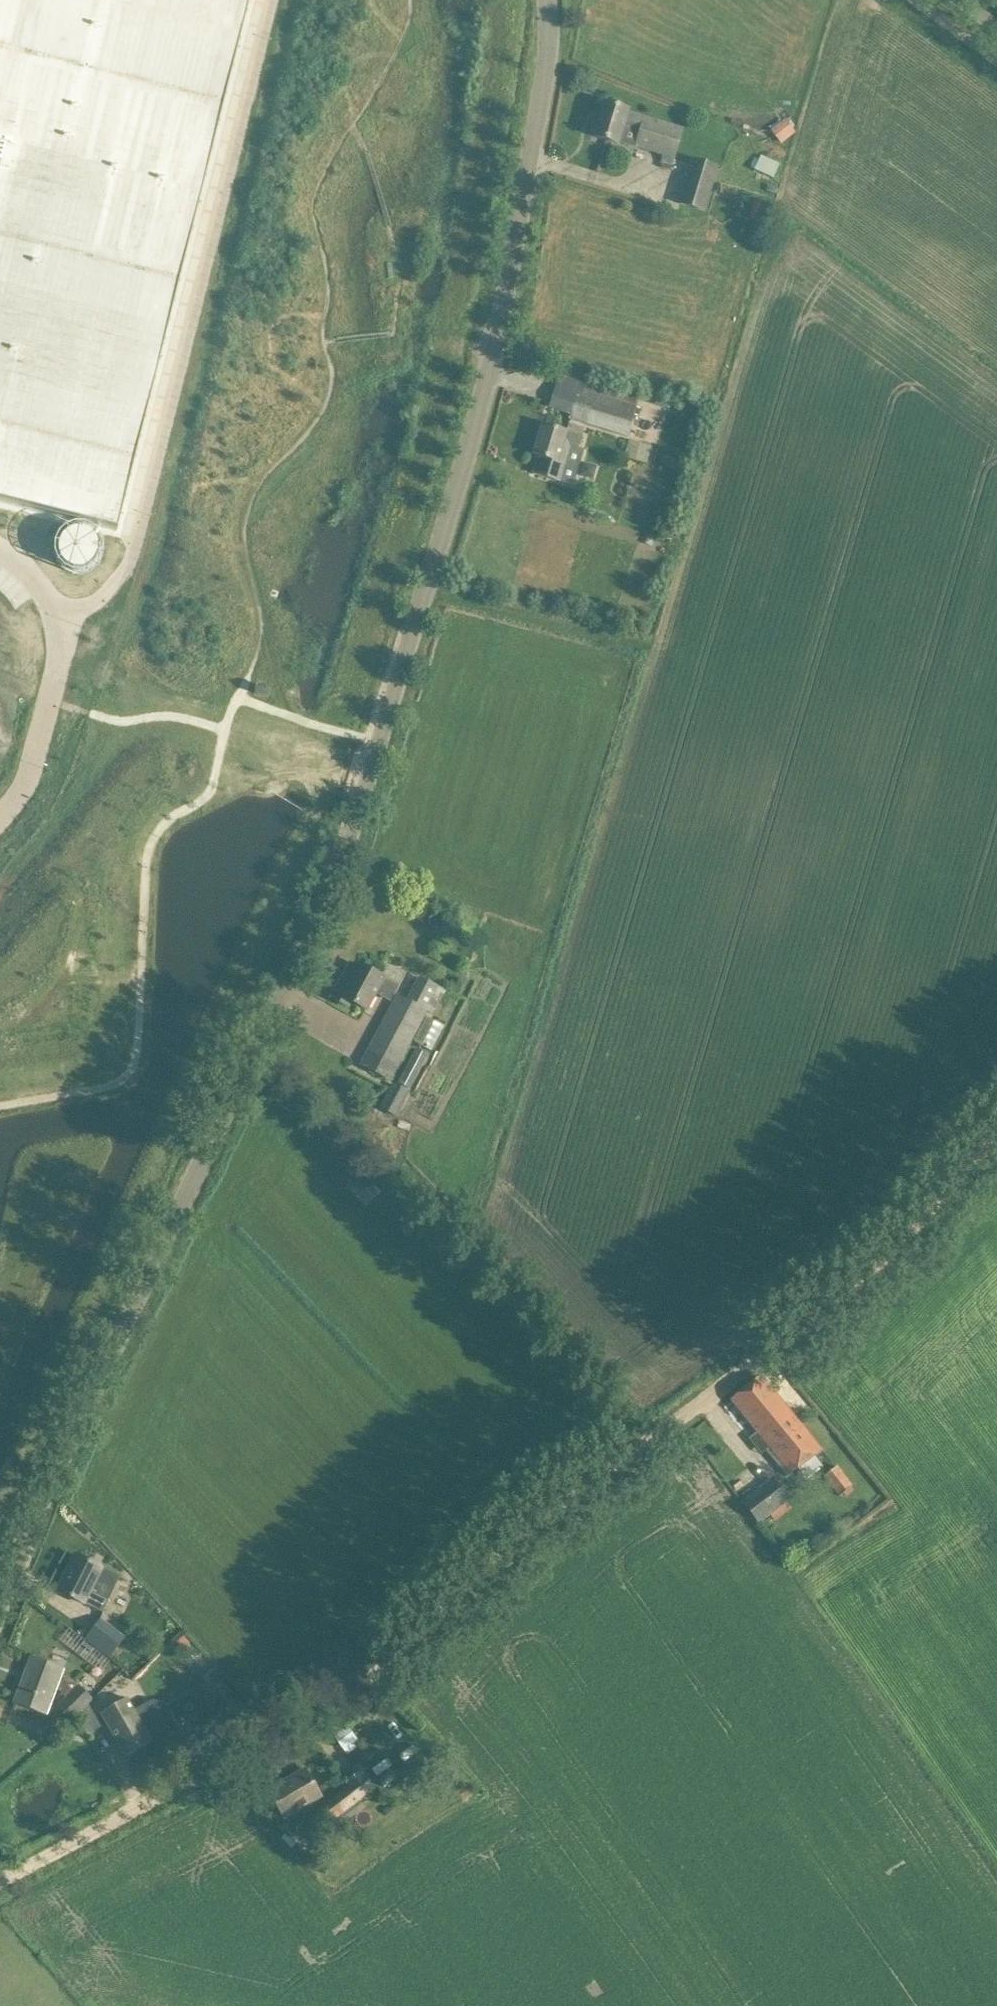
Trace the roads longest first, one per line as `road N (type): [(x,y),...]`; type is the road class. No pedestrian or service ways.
road 1 (unclassified): [(0,1606),(304,938),(370,774),(469,430),(539,114),(547,0)]
road 2 (track): [(0,1890),(371,1672),(996,1127)]

